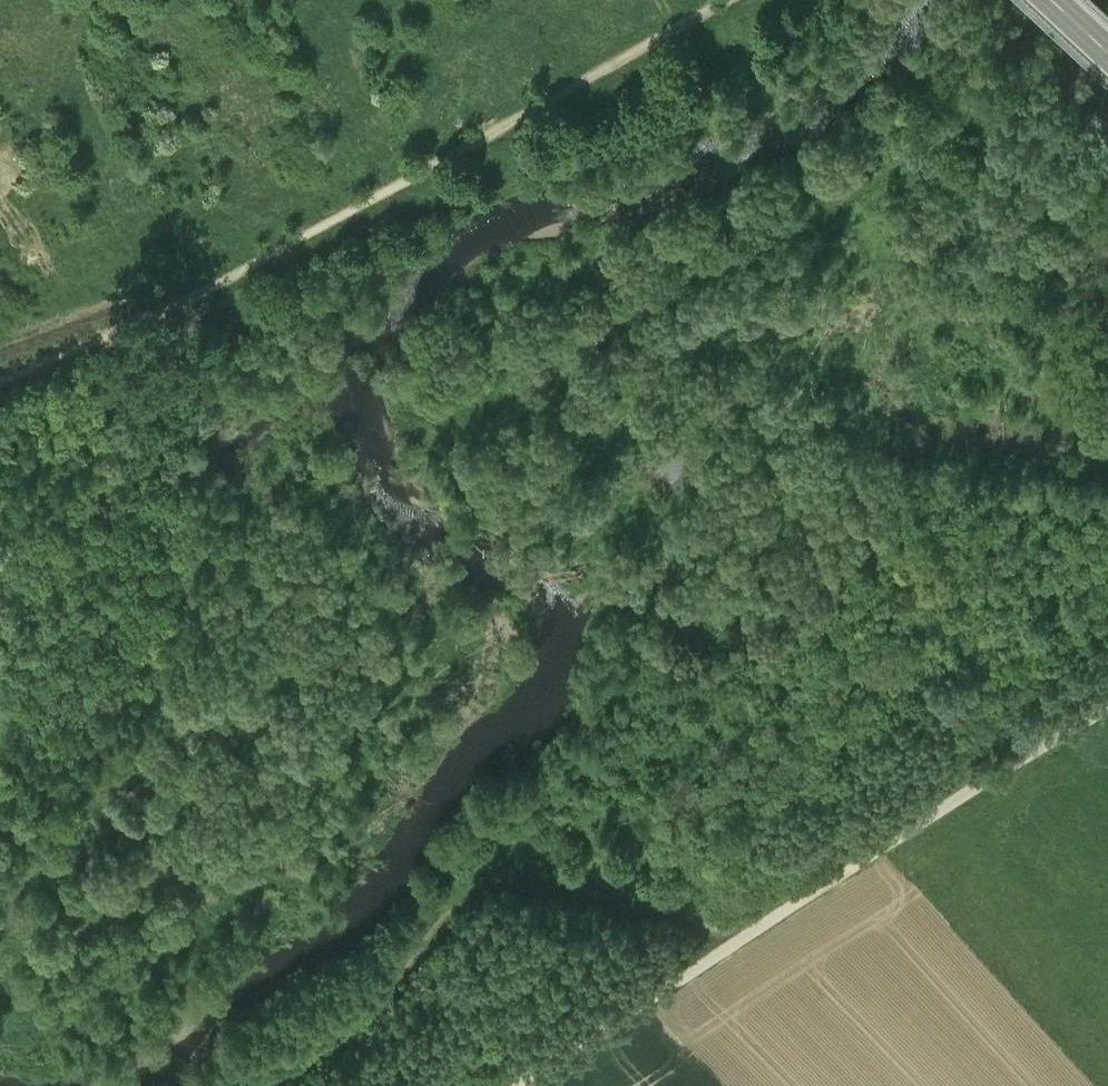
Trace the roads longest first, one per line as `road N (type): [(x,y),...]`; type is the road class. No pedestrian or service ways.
road 1 (track): [(748,937),(1107,710)]
road 2 (track): [(513,1085),(748,937)]

